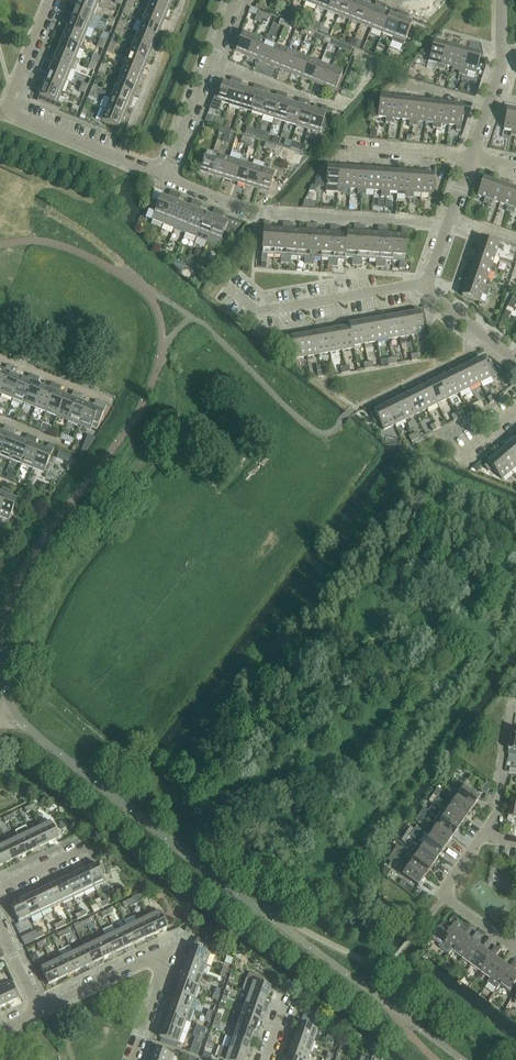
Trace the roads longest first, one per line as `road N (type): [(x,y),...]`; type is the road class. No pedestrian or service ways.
road 1 (unclassified): [(457,1059),(14,712),(0,719)]
road 2 (residential): [(165,177),(11,112),(50,0)]
road 3 (residential): [(515,360),(426,283),(470,157)]
road 4 (residential): [(131,1059),(159,960),(144,960),(41,1010)]
road 5 (residential): [(165,177),(235,0)]
road 6 (residential): [(470,157),(501,68),(501,0)]
road 7 (residential): [(515,709),(486,837)]
road 8 (residential): [(340,148),(470,157)]

